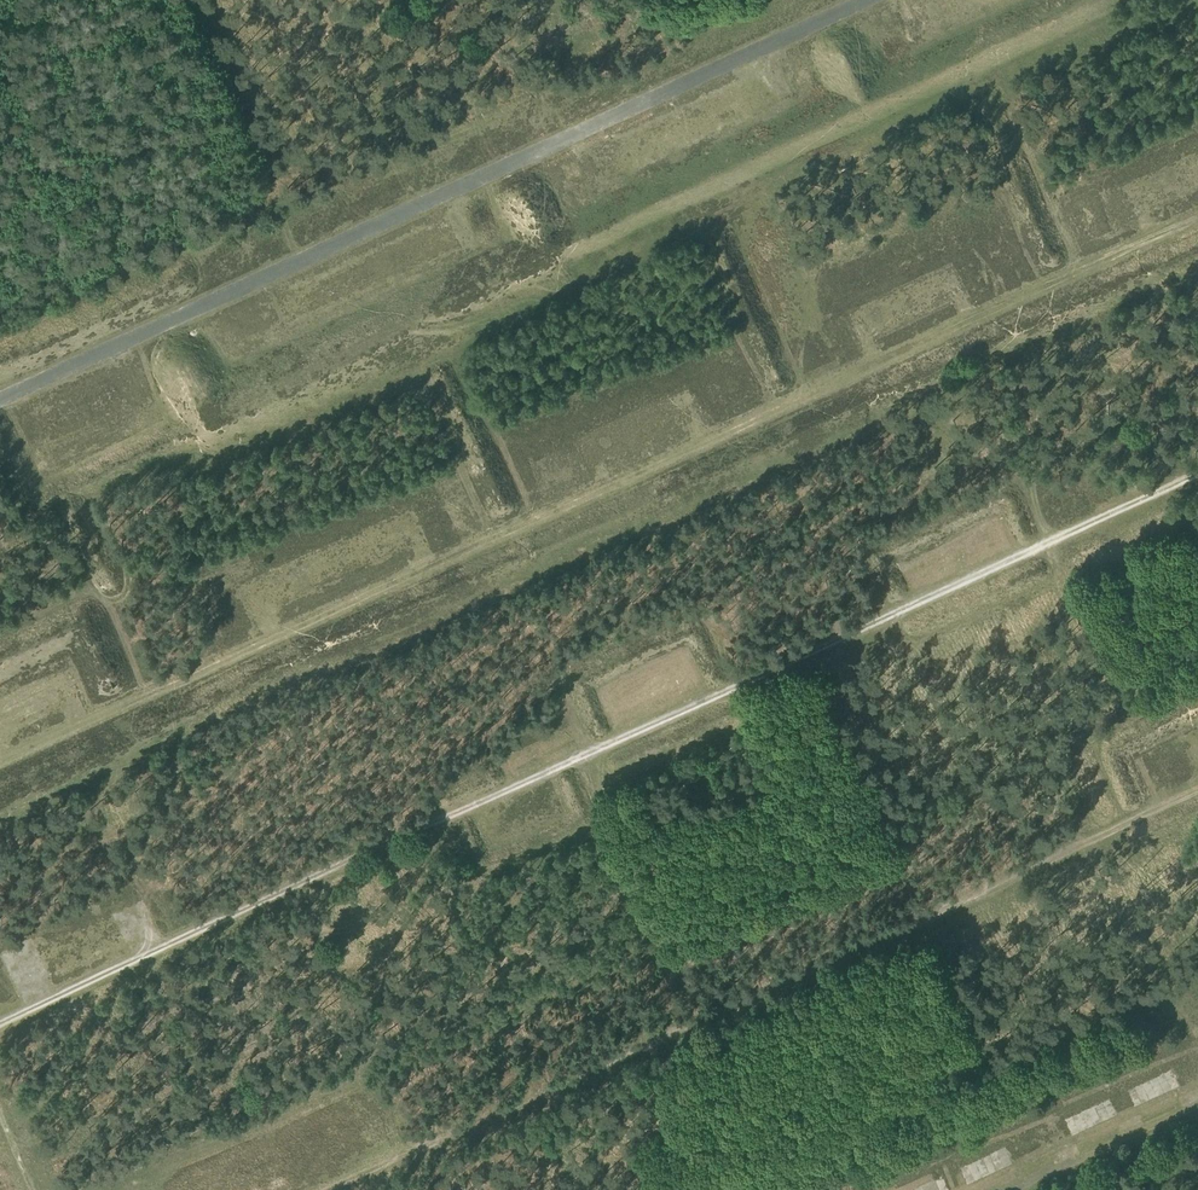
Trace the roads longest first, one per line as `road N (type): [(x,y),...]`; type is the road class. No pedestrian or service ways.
road 1 (track): [(1197,476),(0,1023)]
road 2 (track): [(1197,225),(0,772)]
road 3 (track): [(0,399),(871,0)]
road 4 (track): [(1197,1115),(1033,1189)]

